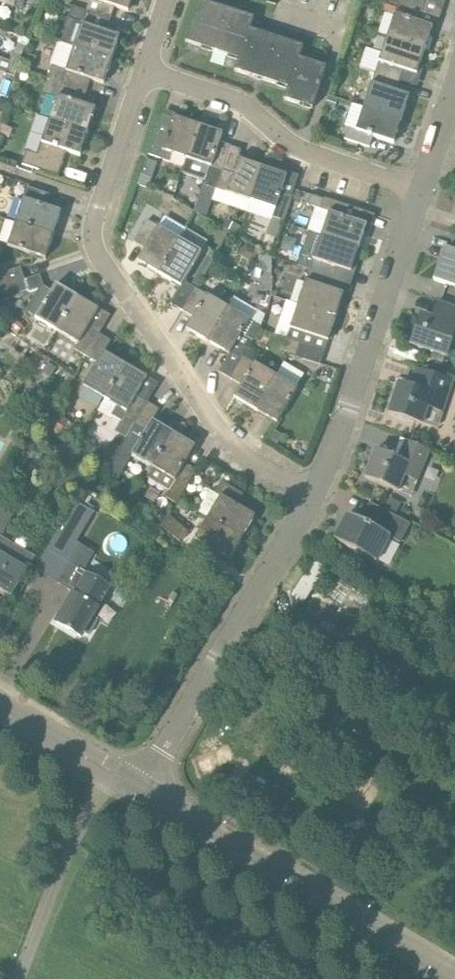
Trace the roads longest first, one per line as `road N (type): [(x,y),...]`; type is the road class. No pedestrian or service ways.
road 1 (residential): [(316,487),(248,460),(216,429),(97,250),(96,211),(145,70)]
road 2 (tertiary): [(139,783),(454,962)]
road 3 (residential): [(139,783),(316,487)]
road 4 (residential): [(316,487),(421,189)]
road 5 (residential): [(421,189),(319,154),(242,100),(145,70)]
road 6 (tertiary): [(139,783),(0,699)]

